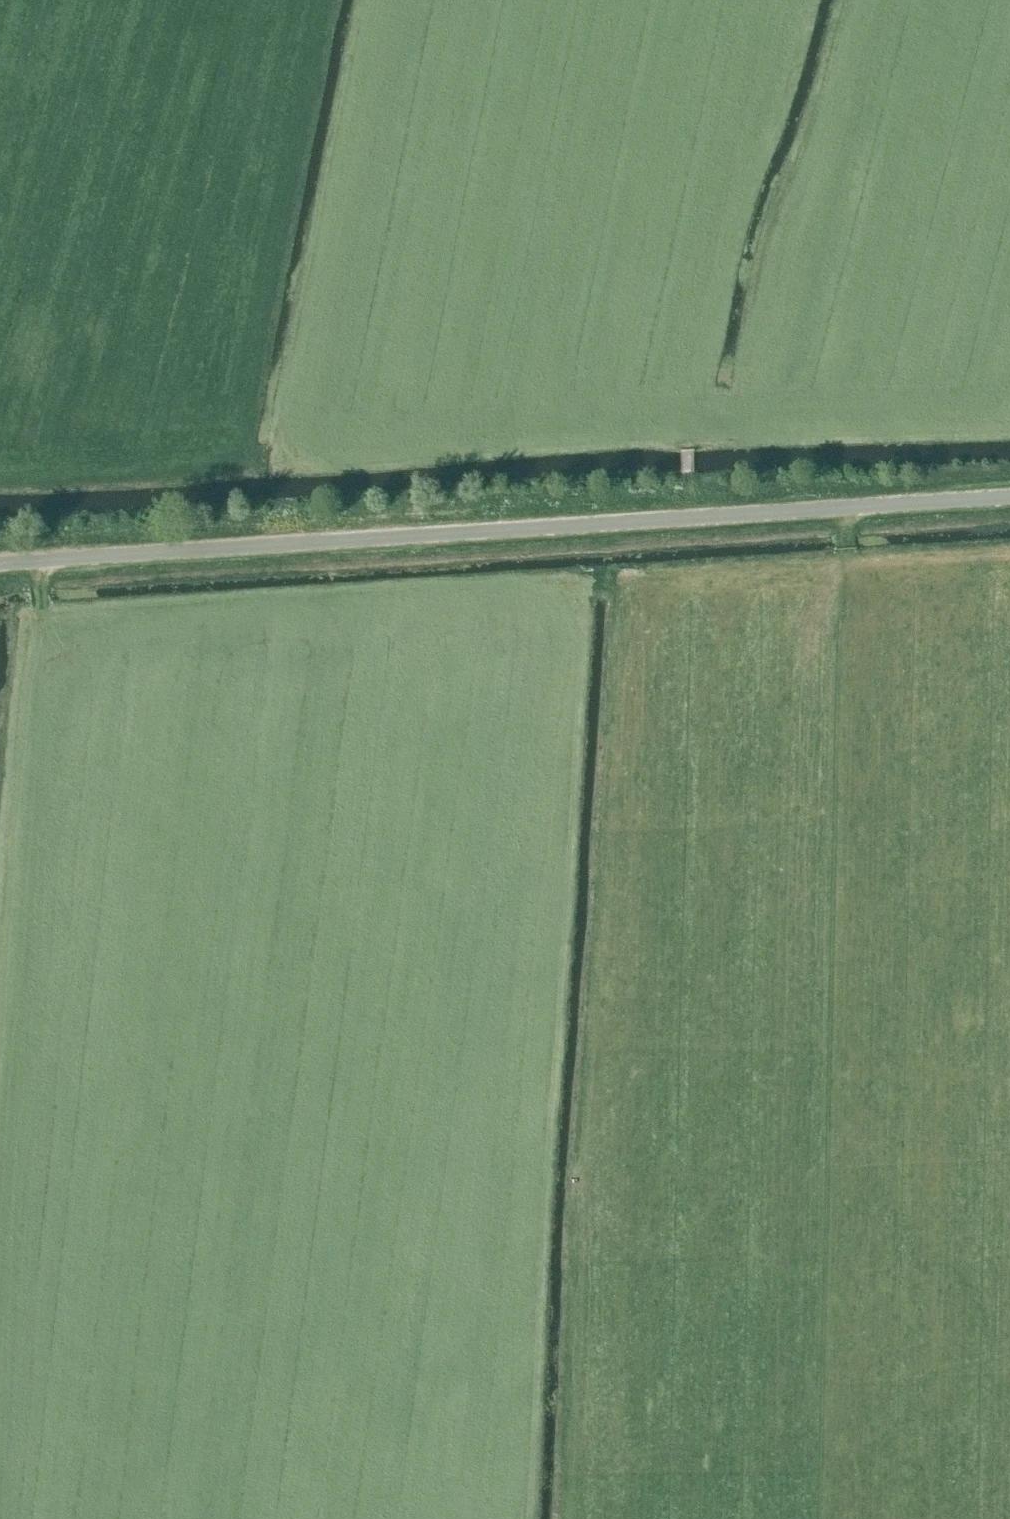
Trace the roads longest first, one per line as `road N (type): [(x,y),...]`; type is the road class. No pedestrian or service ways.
road 1 (tertiary): [(1009,497),(0,564)]

